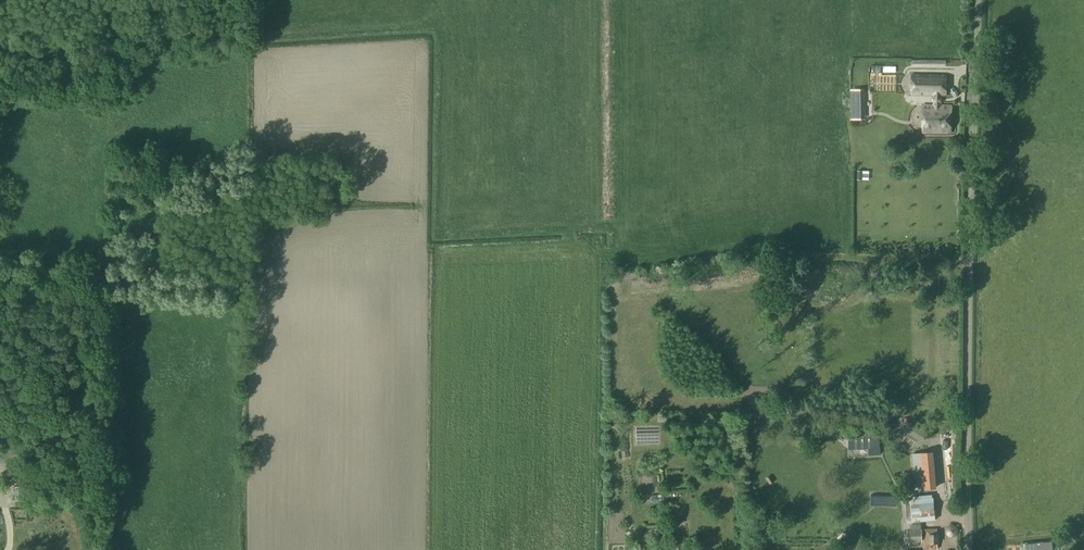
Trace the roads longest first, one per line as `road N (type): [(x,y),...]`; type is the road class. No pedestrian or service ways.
road 1 (unclassified): [(968,549),(967,281),(979,0)]

